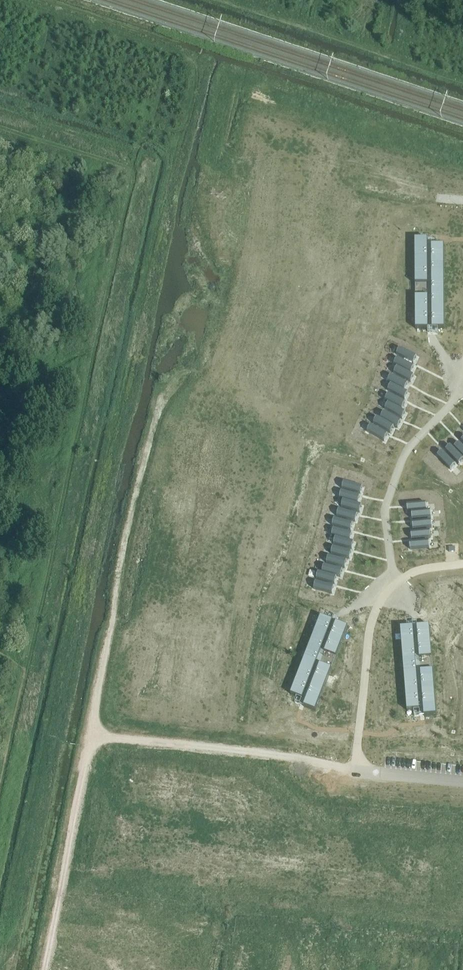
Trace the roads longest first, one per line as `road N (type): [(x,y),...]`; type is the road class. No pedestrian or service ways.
road 1 (residential): [(216,385),(183,384),(158,413),(92,738),(462,781)]

